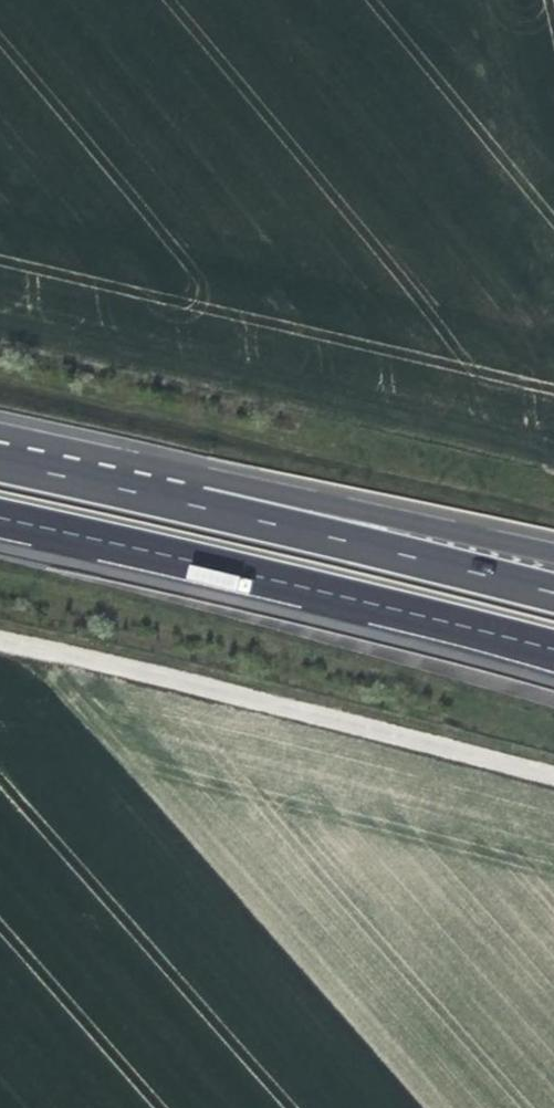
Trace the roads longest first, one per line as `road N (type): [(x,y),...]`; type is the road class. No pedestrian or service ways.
road 1 (track): [(553,777),(0,641)]
road 2 (motorway): [(0,520),(553,651)]
road 3 (motorway): [(553,593),(204,506)]
road 4 (motorway): [(553,554),(269,492),(204,506)]
road 5 (motorway): [(204,506),(0,464)]

